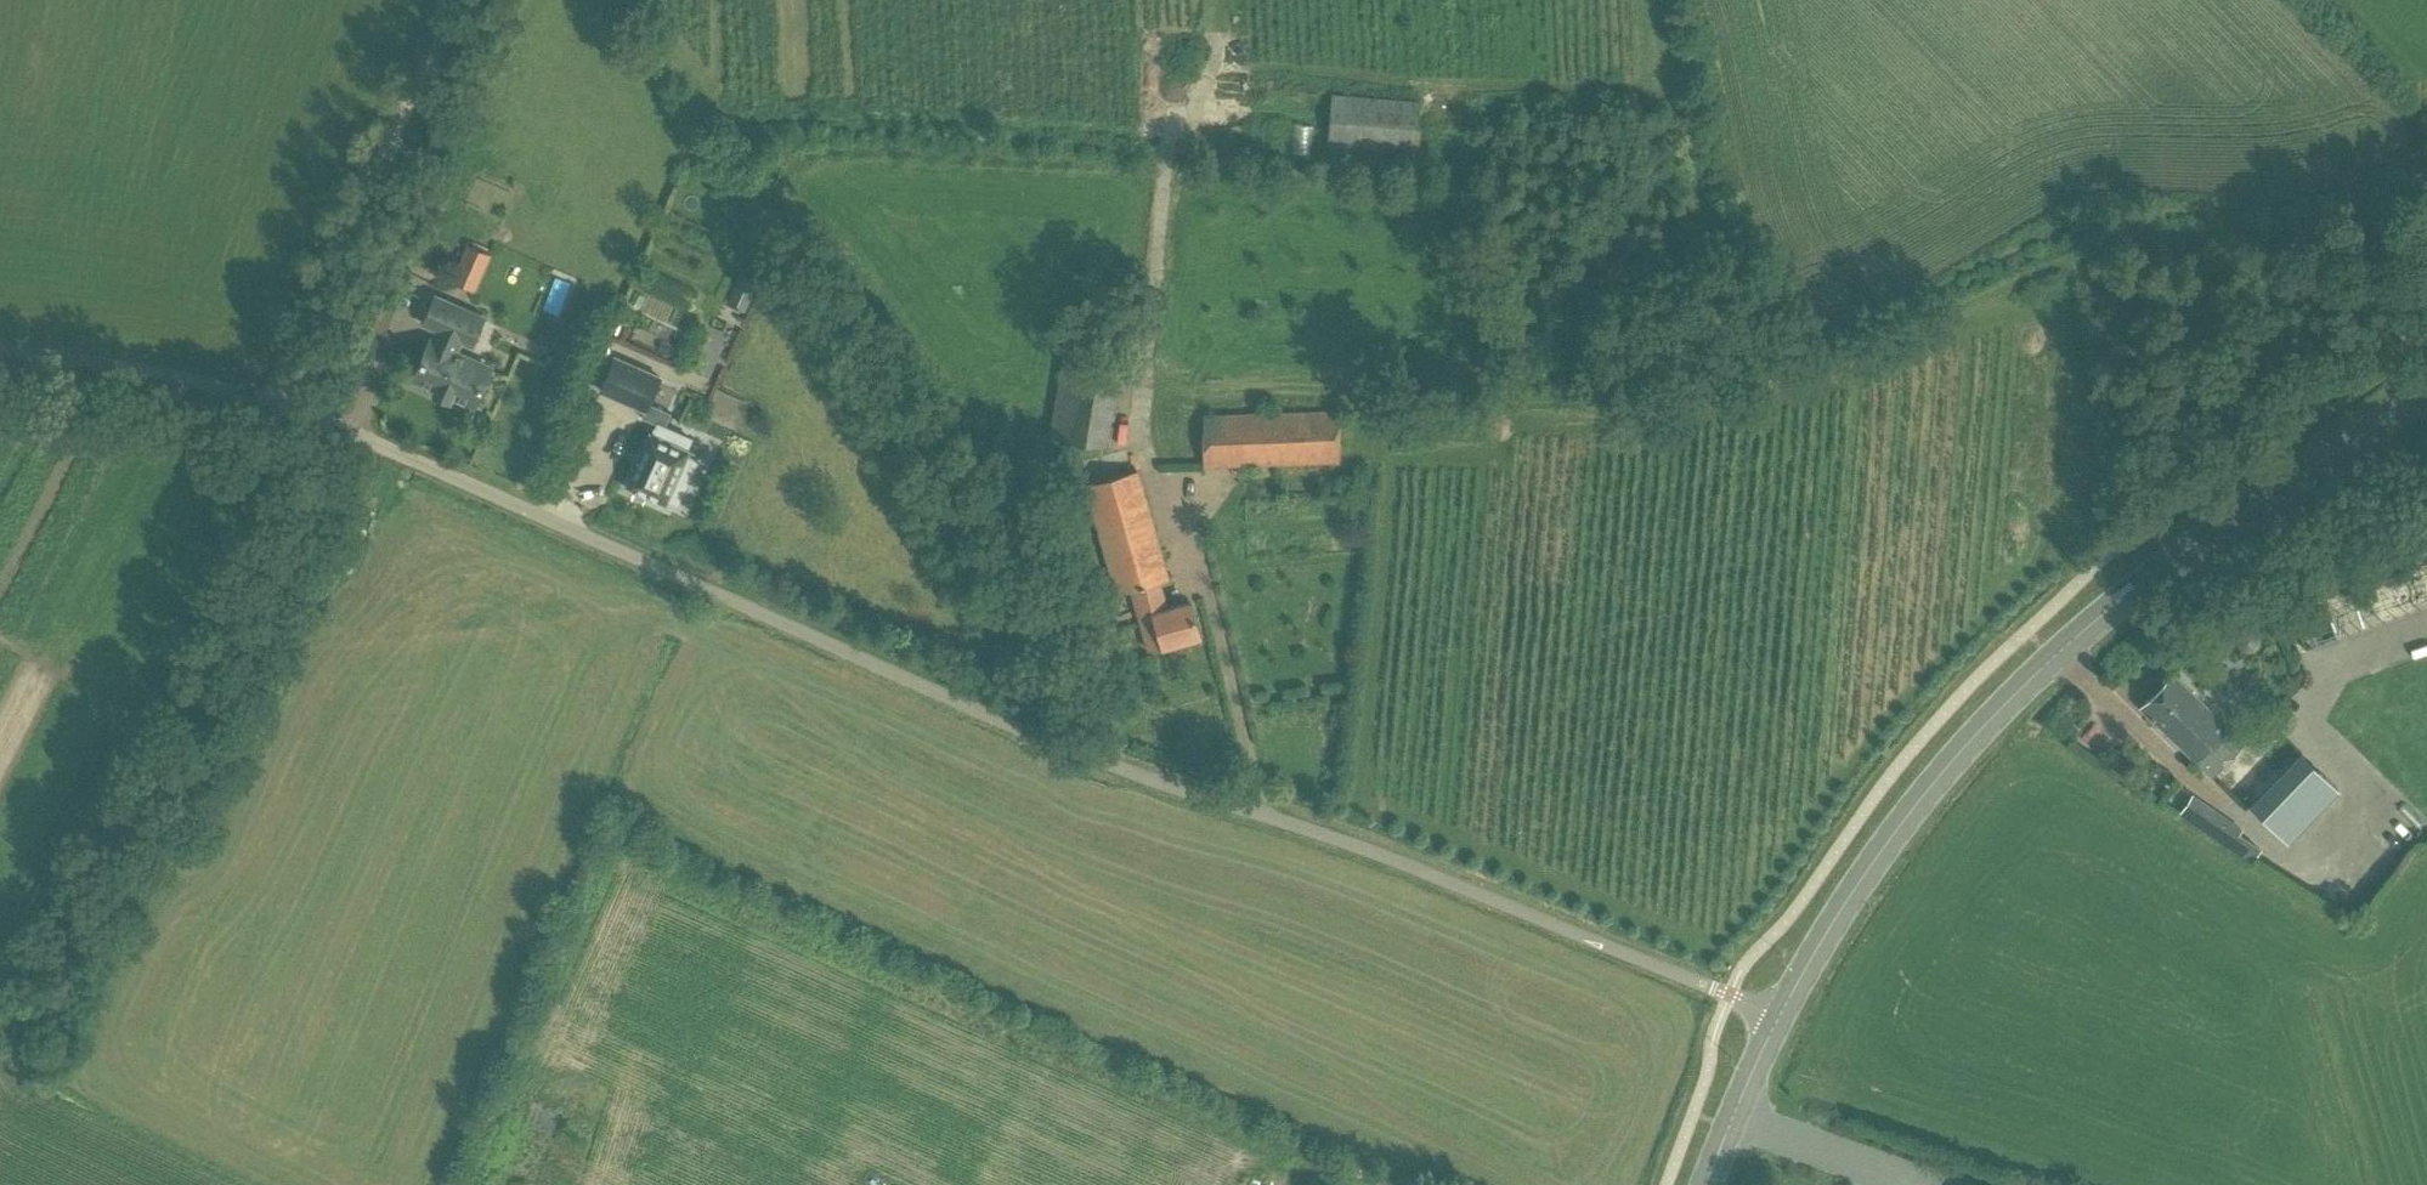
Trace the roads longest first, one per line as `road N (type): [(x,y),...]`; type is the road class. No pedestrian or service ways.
road 1 (unclassified): [(1781,1016),(1277,818),(1025,732),(290,405),(122,364),(0,352)]
road 2 (primary): [(1781,1016),(1913,809),(2073,637),(2187,537),(2426,385)]
road 3 (track): [(290,405),(294,348),(455,0)]
road 4 (primary): [(1711,1184),(1781,1016)]

